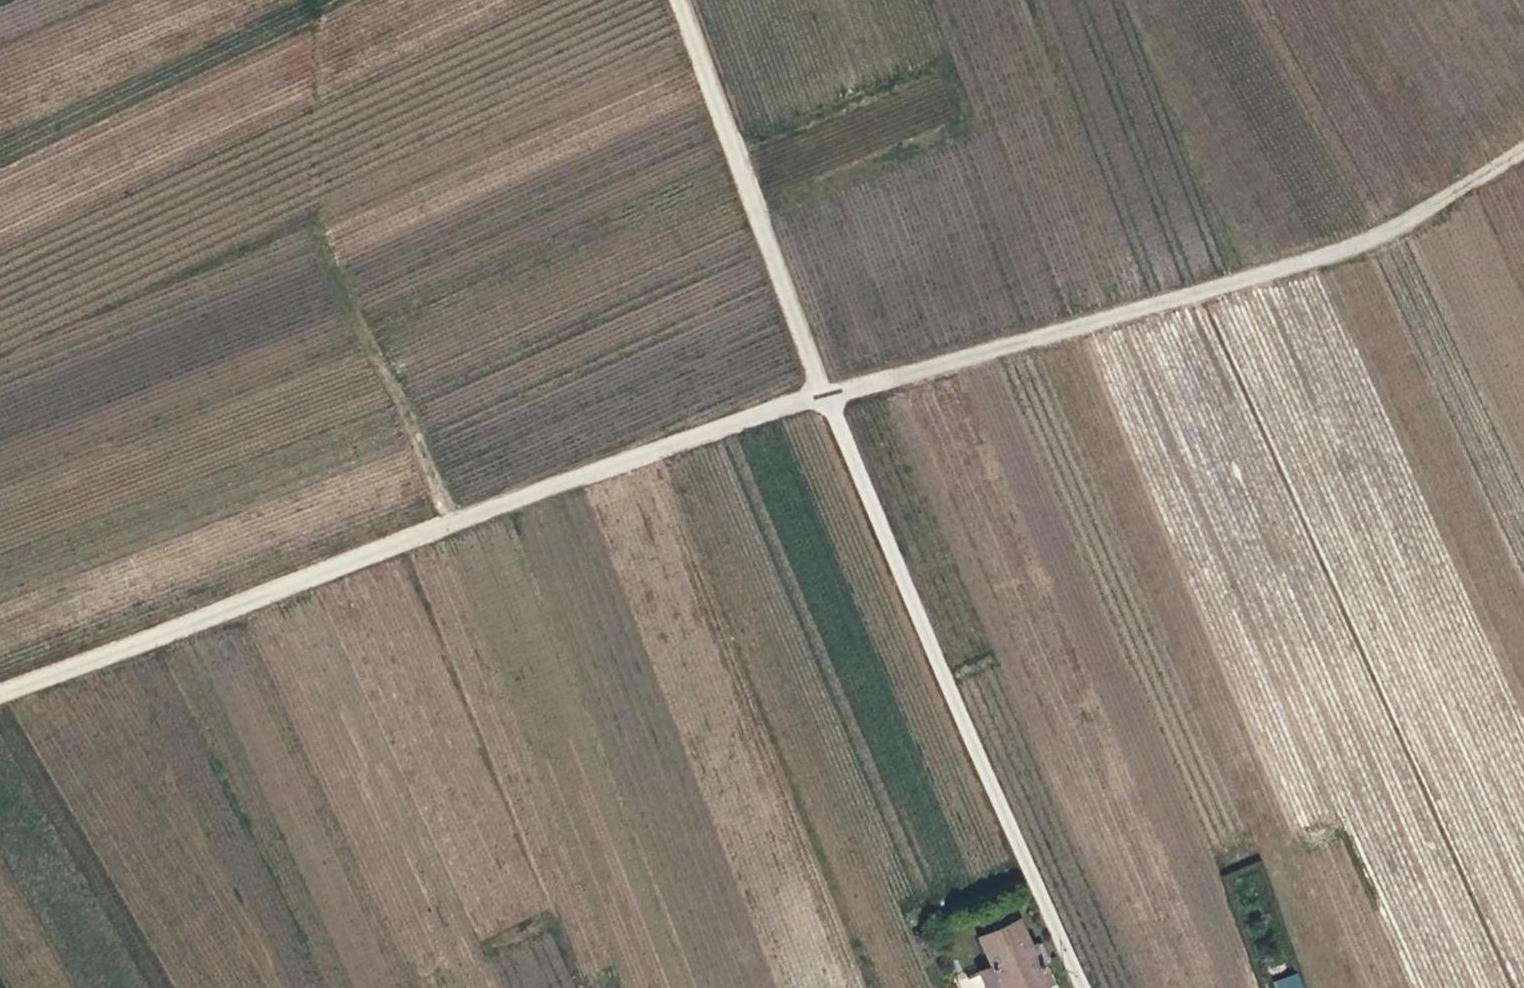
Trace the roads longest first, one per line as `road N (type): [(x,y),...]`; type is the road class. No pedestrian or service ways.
road 1 (track): [(1523,145),(1386,233),(468,516),(0,693)]
road 2 (track): [(676,0),(826,399),(1082,987)]

